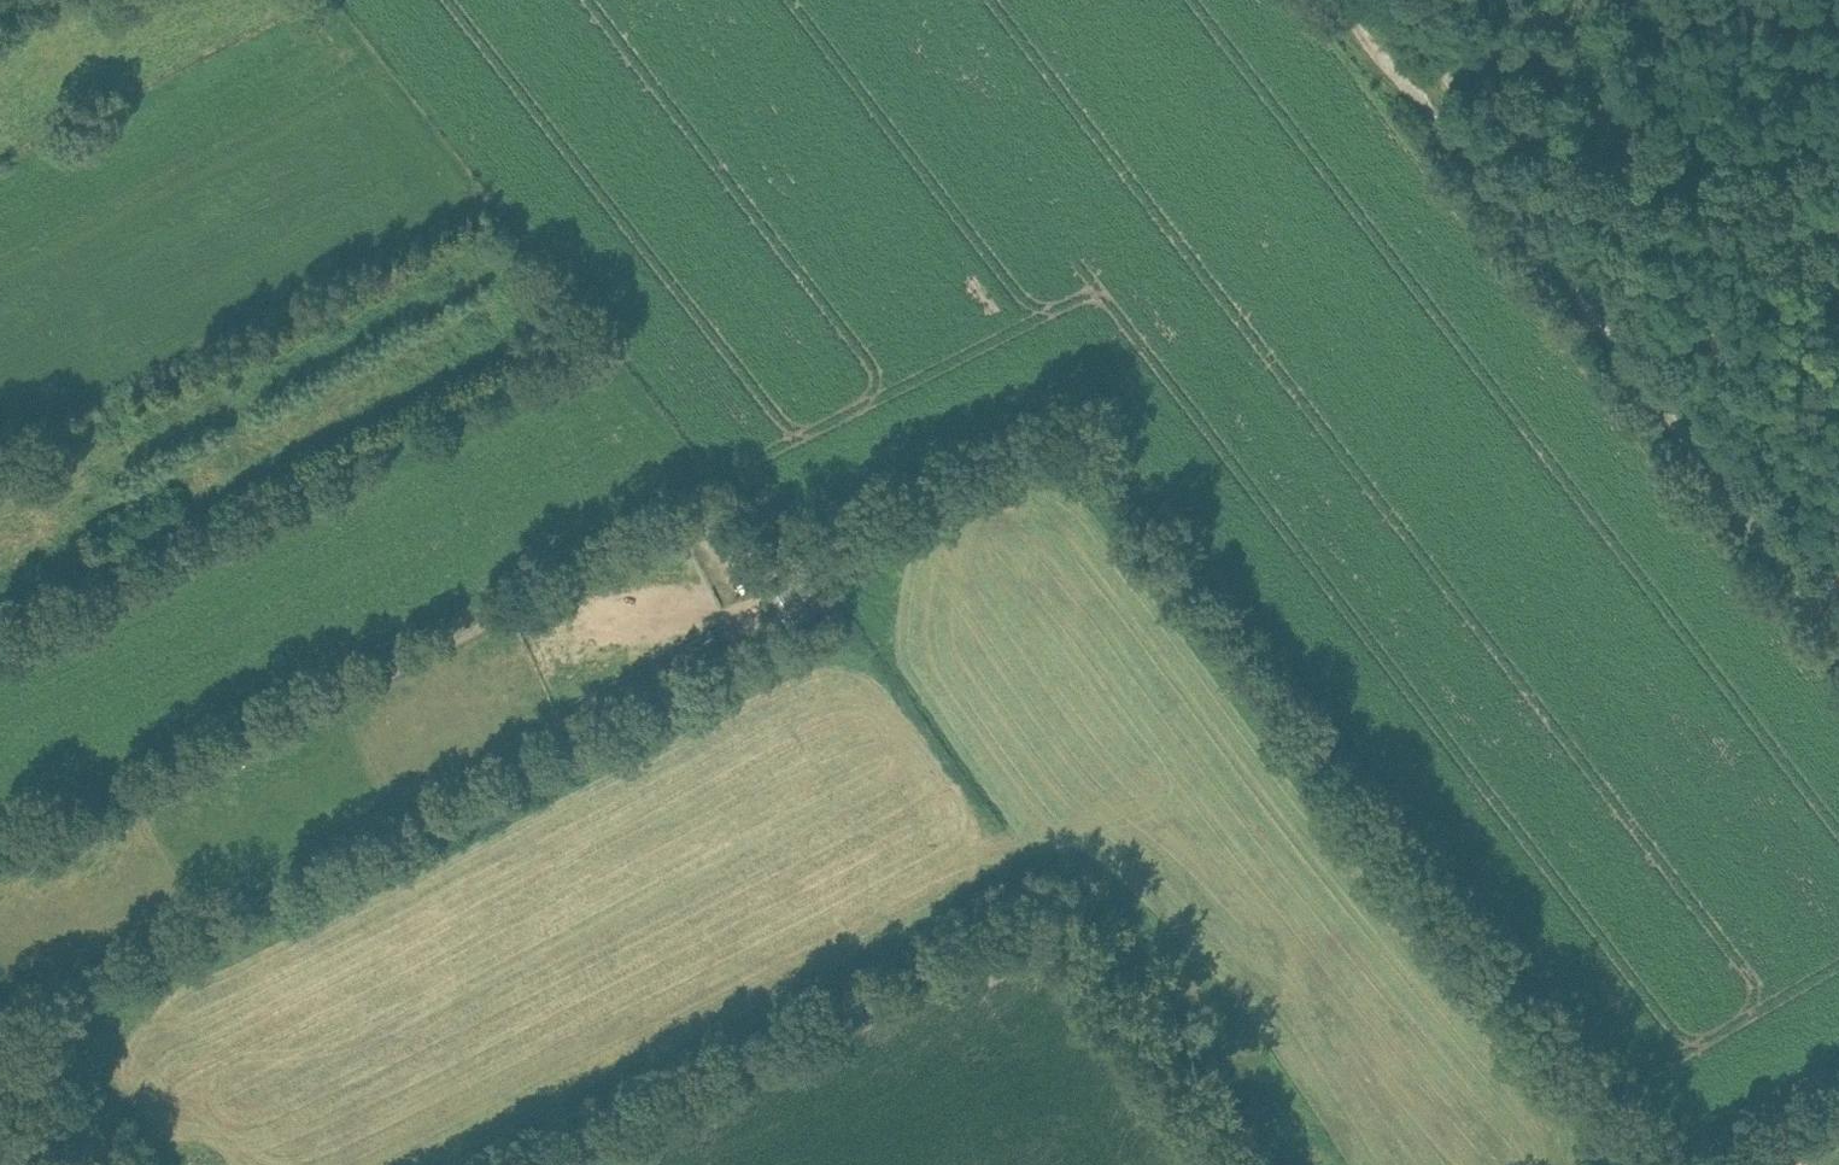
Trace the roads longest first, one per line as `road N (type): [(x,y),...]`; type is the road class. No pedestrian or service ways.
road 1 (unclassified): [(1838,640),(1380,54)]
road 2 (track): [(1677,1164),(1838,1082)]
road 3 (track): [(107,1164),(0,1043)]

